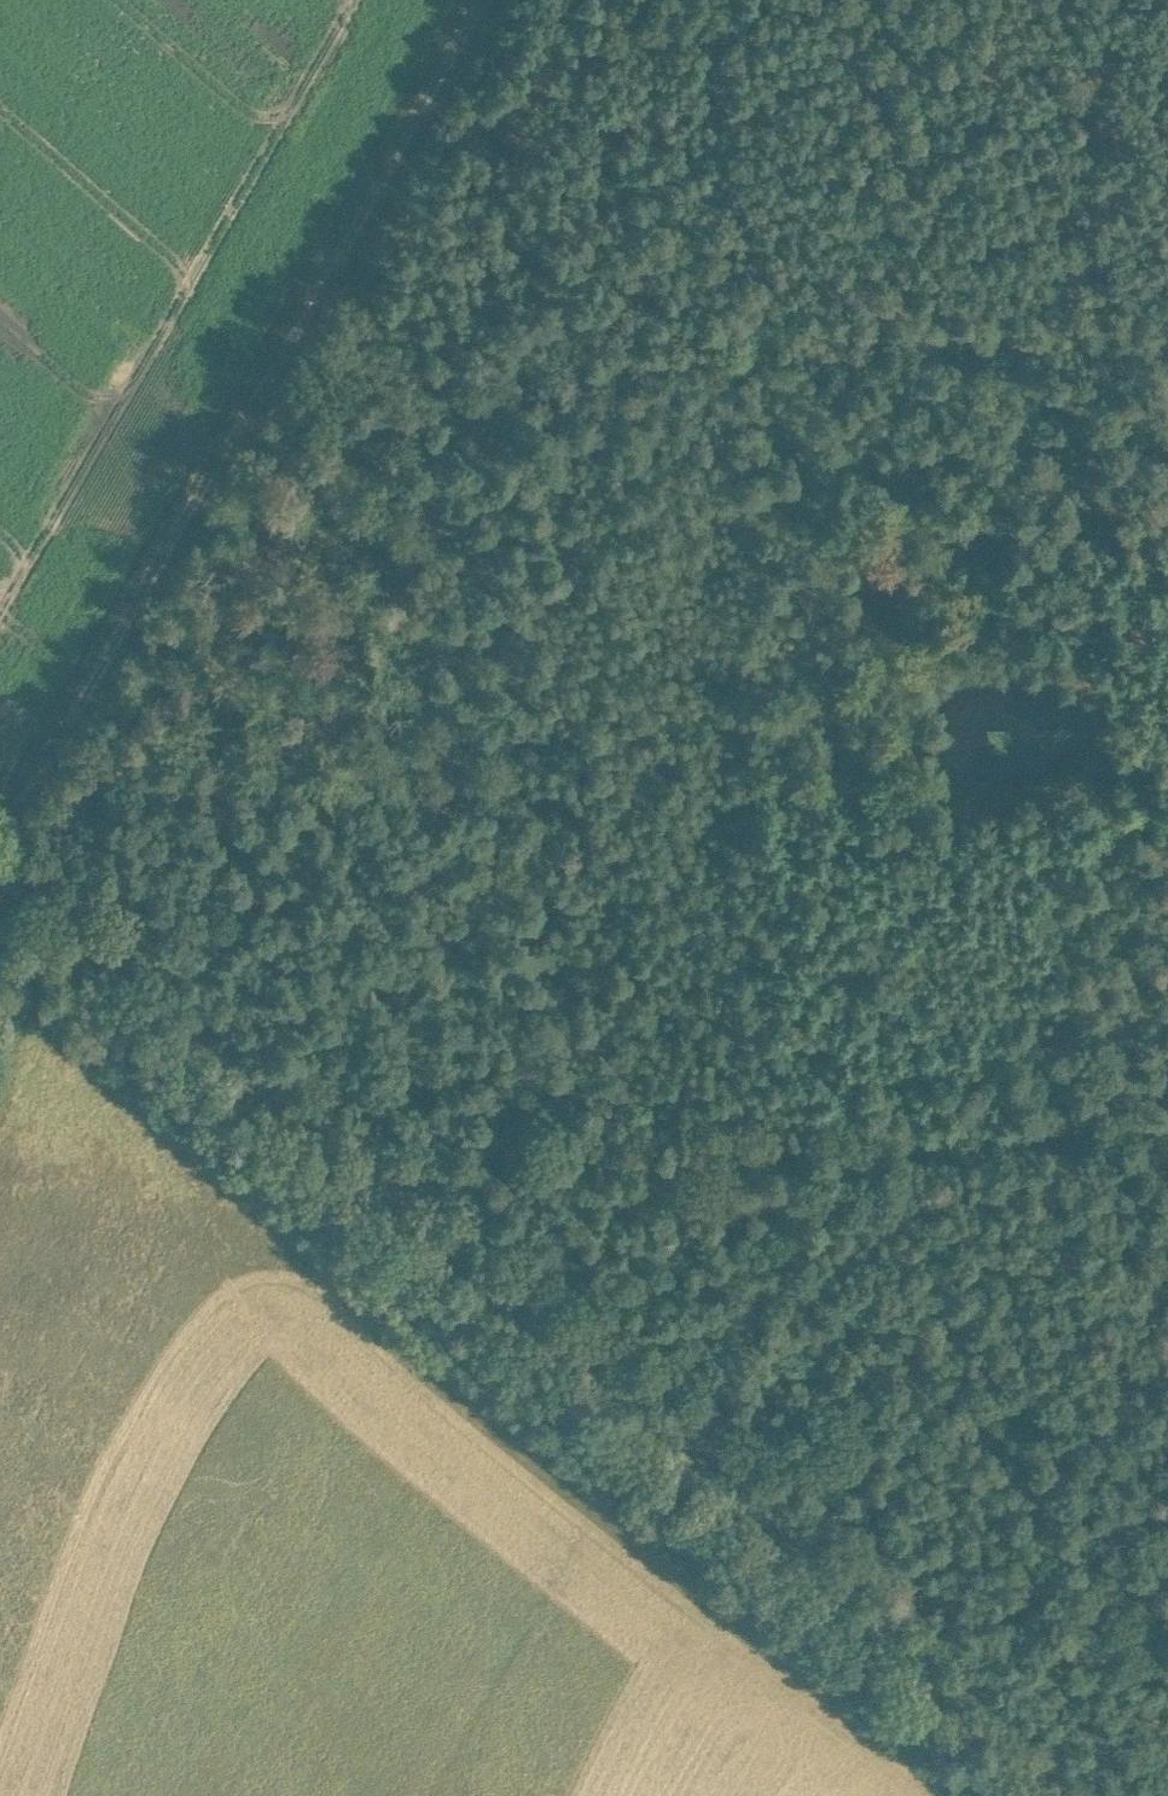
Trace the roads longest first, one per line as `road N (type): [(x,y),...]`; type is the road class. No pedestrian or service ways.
road 1 (unclassified): [(1084,1795),(366,1165),(75,917),(0,864)]
road 2 (track): [(0,860),(477,0)]

